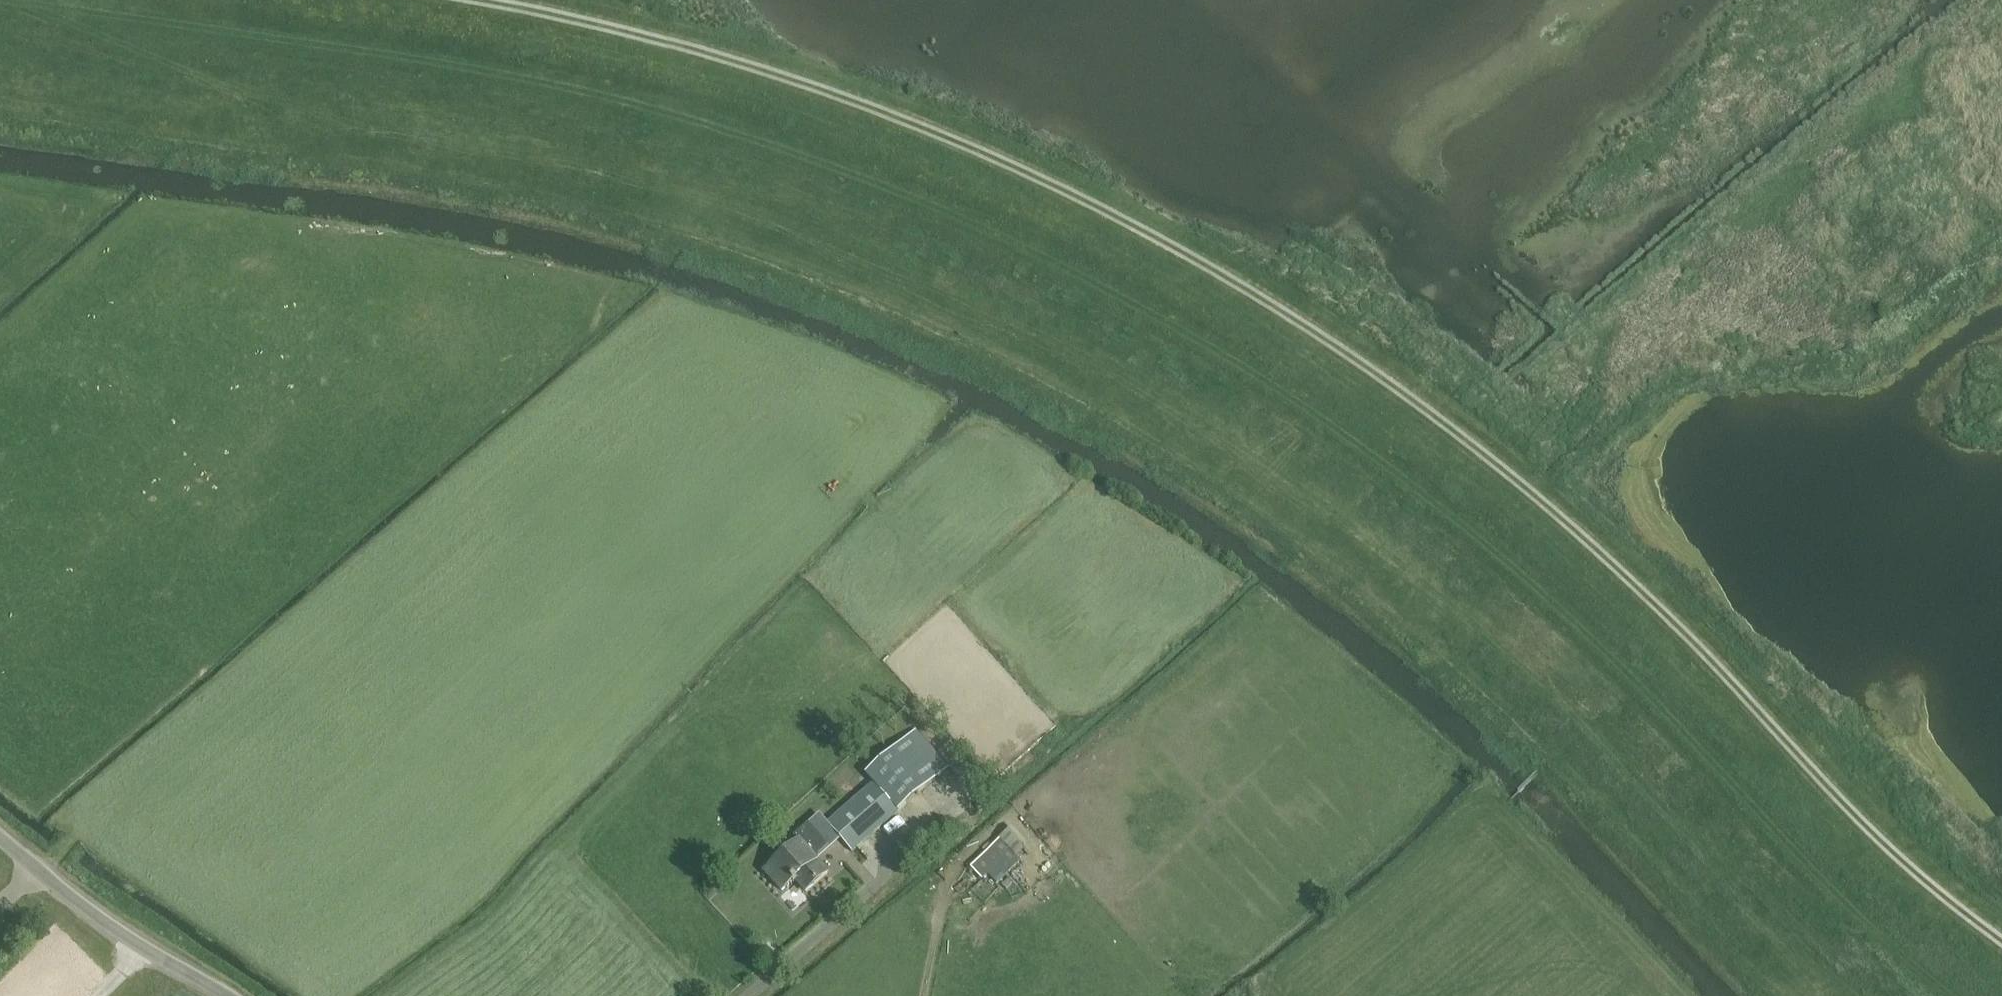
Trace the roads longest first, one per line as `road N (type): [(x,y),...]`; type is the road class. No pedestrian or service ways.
road 1 (track): [(12,0),(437,61),(601,95),(818,161),(1070,269),(1201,341),(1487,546),(1629,675),(1872,933),(1948,995)]
road 2 (tertiary): [(226,995),(111,925),(0,838)]
road 3 (track): [(248,95),(38,4)]

